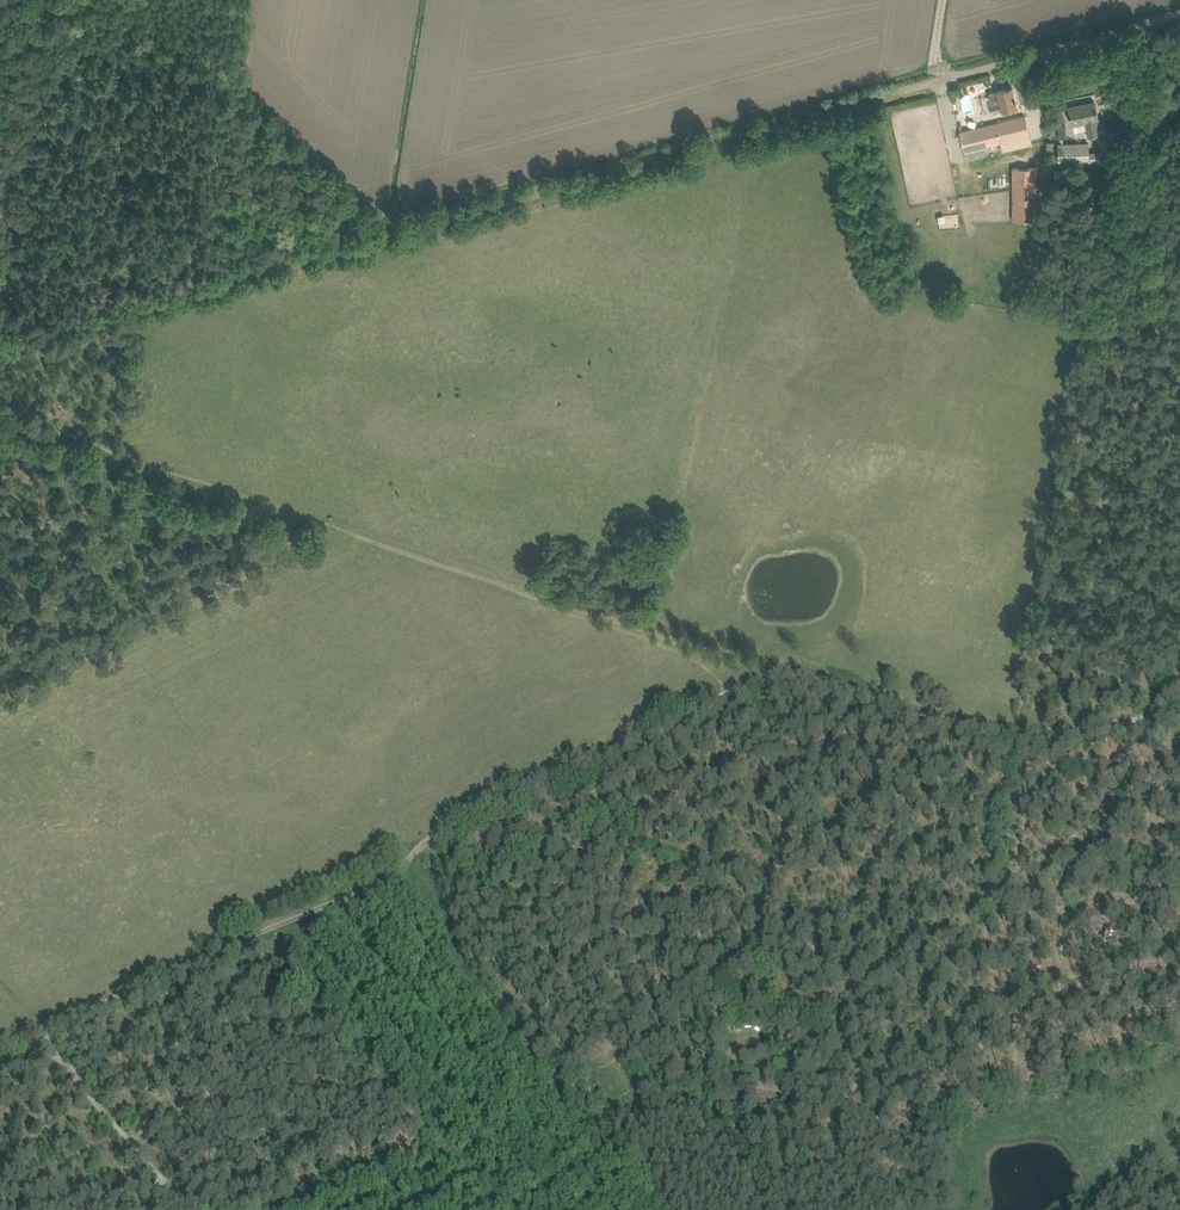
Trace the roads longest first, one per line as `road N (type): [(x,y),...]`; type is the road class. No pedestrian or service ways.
road 1 (track): [(49,1030),(224,938),(411,871),(437,832),(784,659),(1020,733),(1179,703)]
road 2 (track): [(0,336),(953,95)]
road 3 (track): [(49,1030),(212,1209)]
road 4 (unclassified): [(953,95),(1179,27)]

